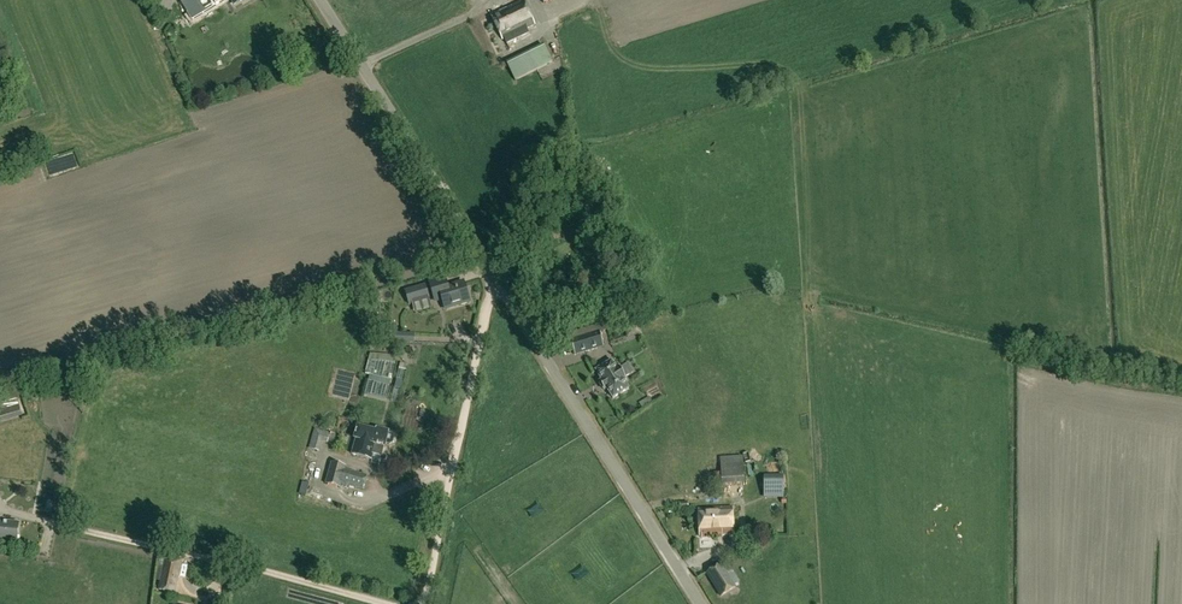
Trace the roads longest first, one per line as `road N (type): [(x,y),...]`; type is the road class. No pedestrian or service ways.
road 1 (unclassified): [(699,603),(496,281)]
road 2 (unclassified): [(417,603),(428,589),(496,281)]
road 3 (unclassified): [(496,281),(320,0)]
road 4 (track): [(444,603),(463,536),(517,603)]

